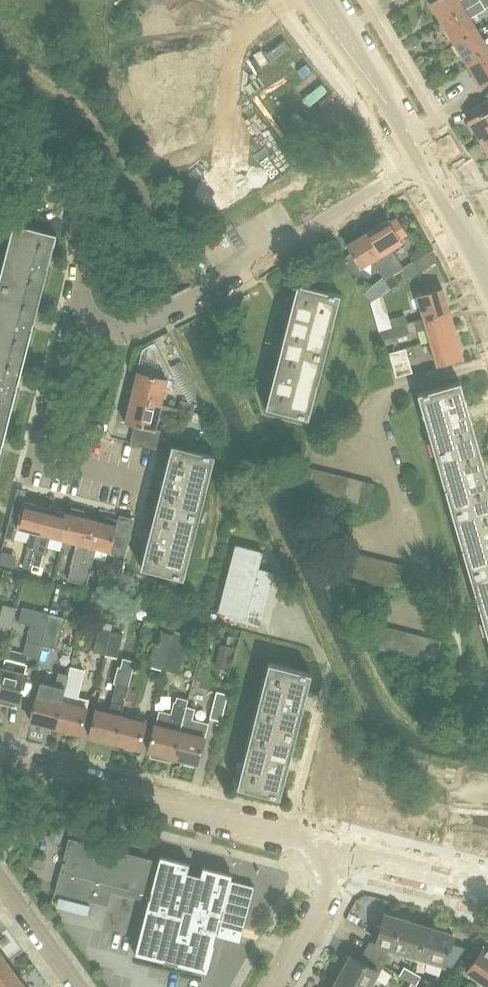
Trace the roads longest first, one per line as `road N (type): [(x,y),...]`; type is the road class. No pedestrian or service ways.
road 1 (residential): [(71,319),(136,329),(438,157)]
road 2 (residential): [(342,848),(0,761)]
road 3 (residential): [(137,485),(35,461),(71,319)]
road 4 (residential): [(71,319),(83,259),(79,216),(51,165),(0,128)]
road 5 (unclassified): [(438,157),(338,0)]
road 6 (residential): [(273,986),(342,848)]
road 7 (residential): [(487,885),(342,848)]
road 8 (residential): [(79,986),(0,878)]

